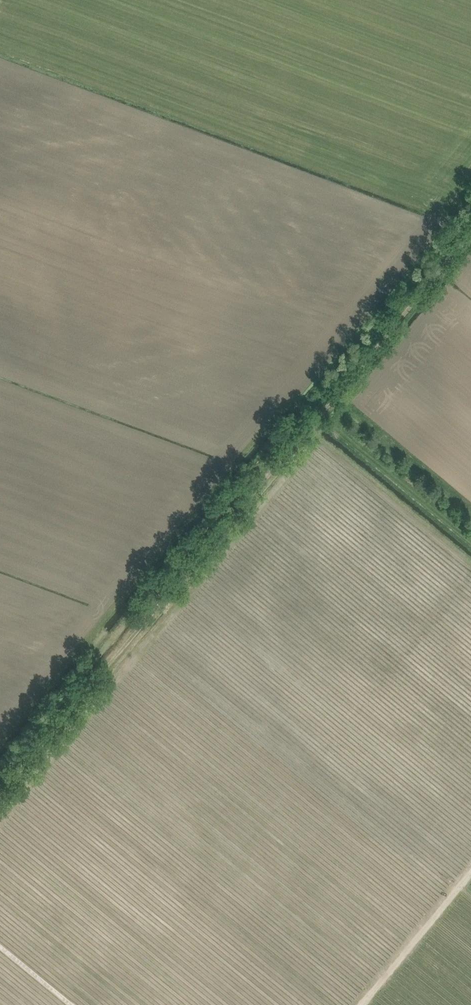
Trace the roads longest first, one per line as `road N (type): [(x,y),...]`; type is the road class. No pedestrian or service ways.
road 1 (track): [(0,793),(470,230)]

